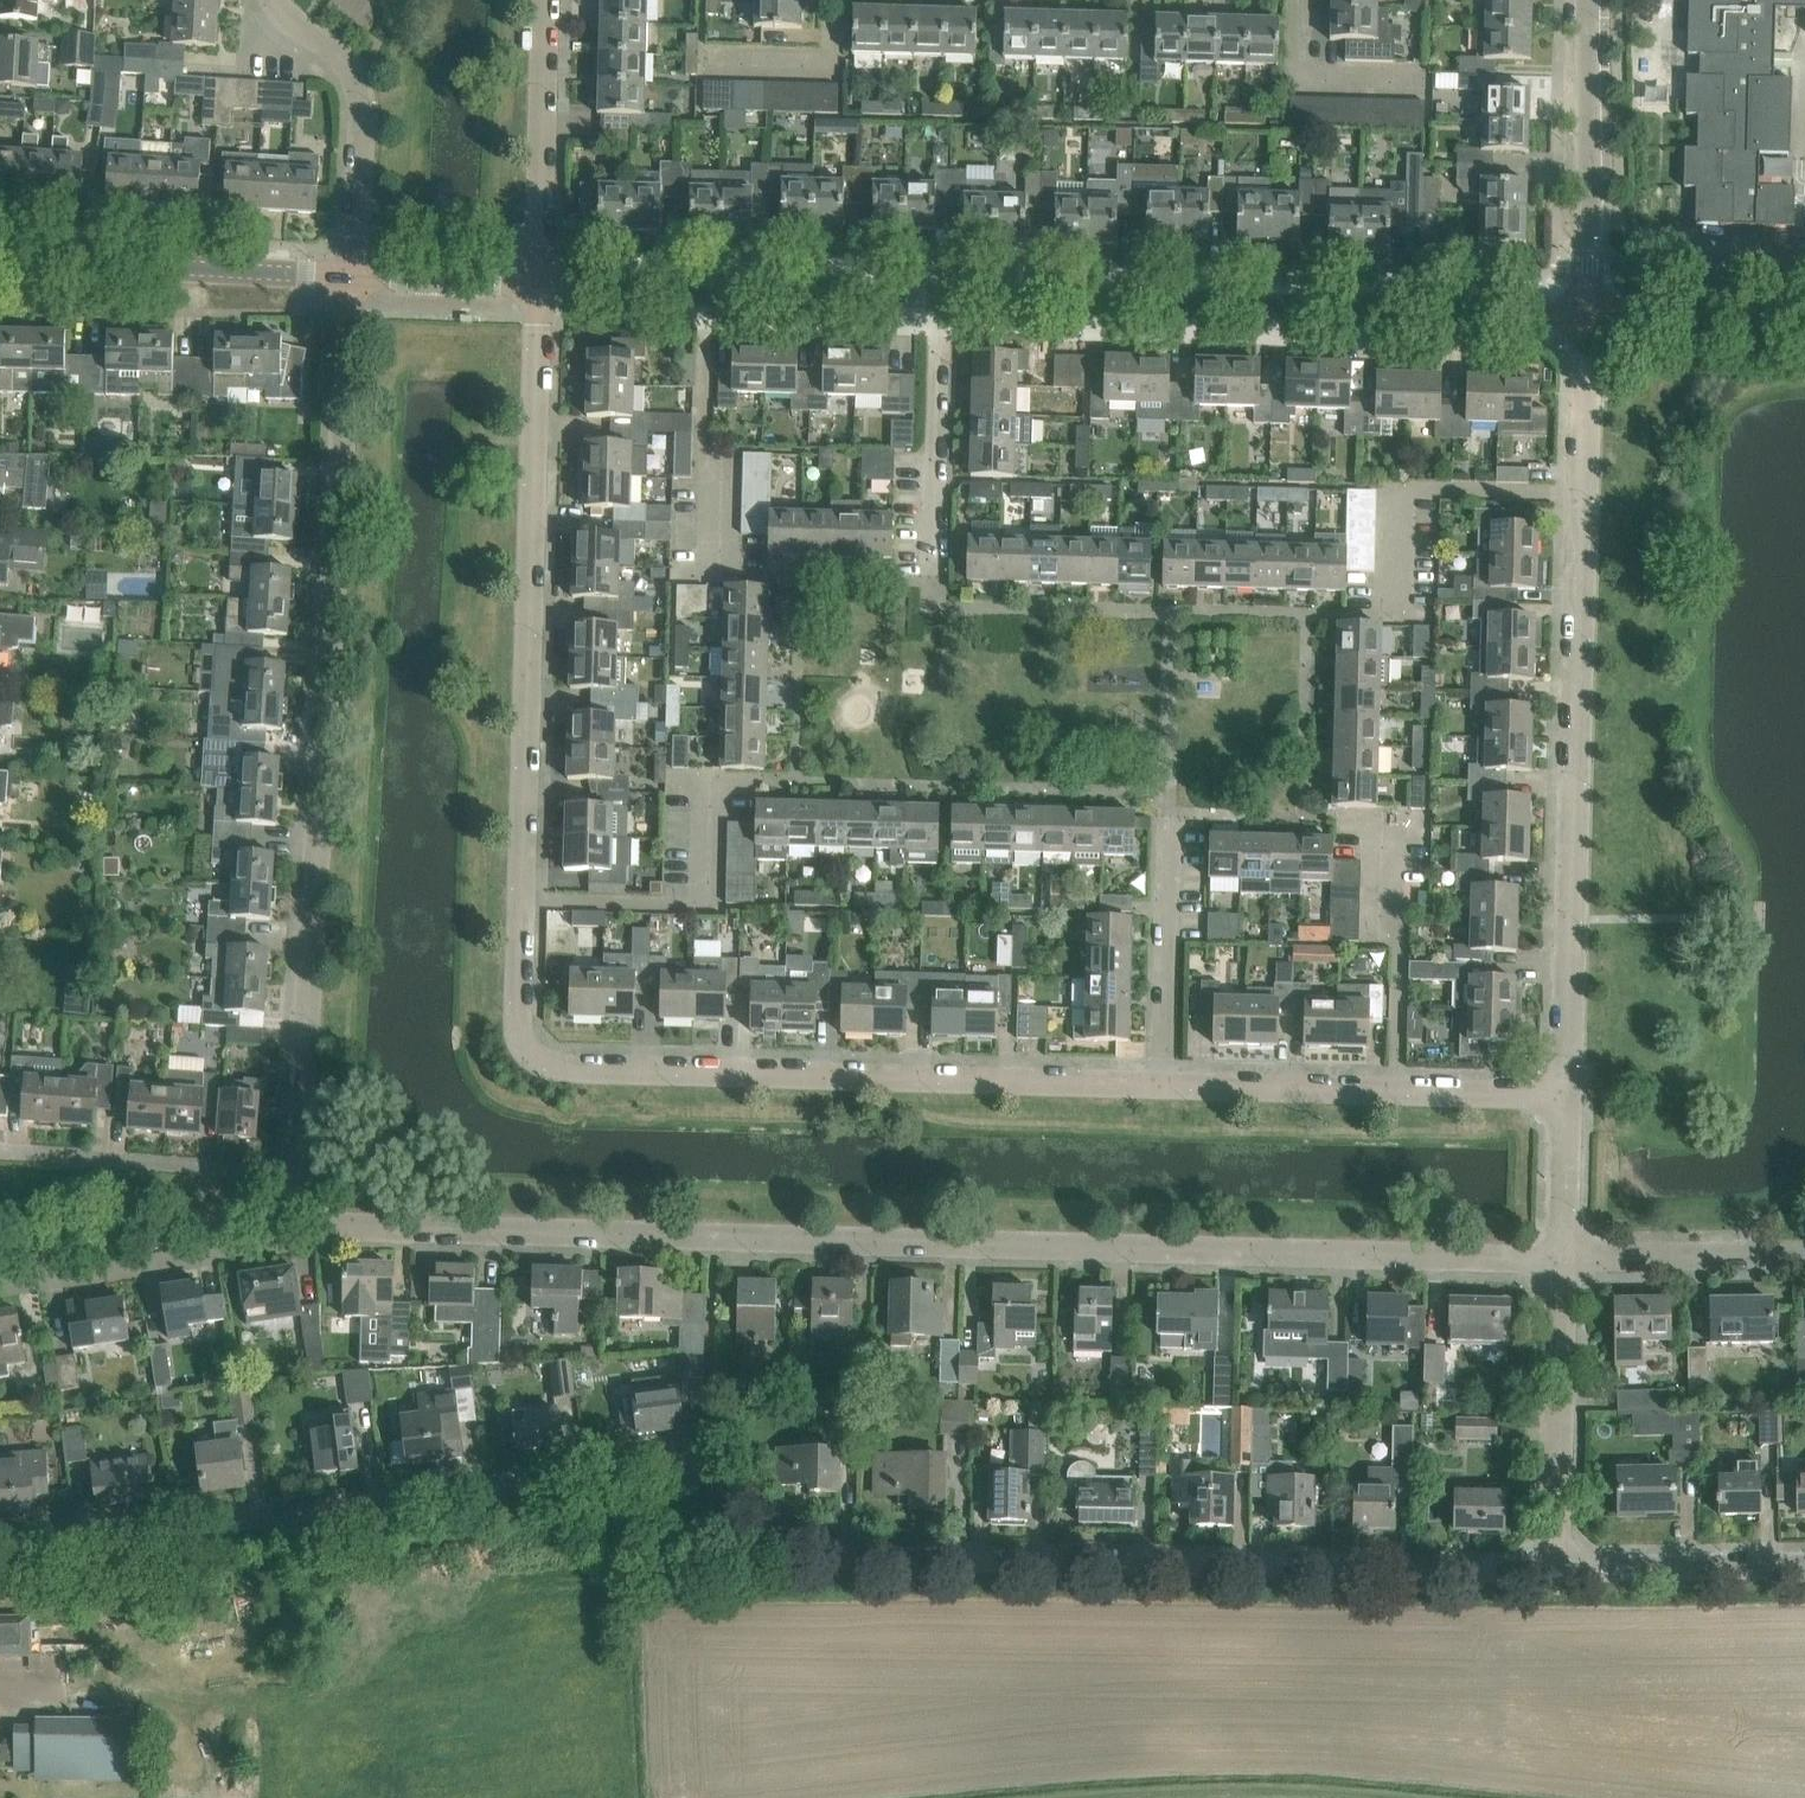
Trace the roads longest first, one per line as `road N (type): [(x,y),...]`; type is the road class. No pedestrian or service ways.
road 1 (residential): [(0,1547),(689,1462),(807,1548),(834,1559),(1555,1572)]
road 2 (residential): [(1563,1259),(337,1228),(327,1217)]
road 3 (residential): [(297,1177),(352,277)]
road 4 (residential): [(1161,1085),(537,1063),(518,1023),(521,902)]
road 5 (tertiary): [(1587,314),(941,298)]
road 6 (residential): [(521,902),(538,286)]
road 7 (residential): [(1567,1096),(1583,497)]
road 8 (residential): [(1567,1096),(1161,1085)]
road 9 (tertiary): [(352,277),(0,253)]
road 10 (residential): [(0,1289),(304,1244),(327,1217)]
road 11 (residential): [(1587,314),(1588,0)]
road 12 (residential): [(1555,1572),(1563,1259)]
road 13 (residential): [(521,902),(705,907),(707,778)]
road 14 (residential): [(352,277),(360,92),(336,52),(291,22),(276,0)]
road 15 (residential): [(1395,618),(1398,491),(1583,497)]
road 16 (residential): [(0,1153),(297,1177)]
road 17 (residential): [(720,578),(722,468),(703,445),(706,291)]
road 18 (residential): [(538,286),(546,0)]
road 19 (residential): [(934,576),(941,298)]
road 20 (residential): [(1161,1085),(1168,820)]
road 21 (residential): [(1555,1572),(1804,1568)]
road 22 (residential): [(1563,1259),(1804,1255)]
road 23 (tertiary): [(941,298),(706,291)]
road 24 (tertiary): [(1804,320),(1587,314)]
road 25 (tertiary): [(538,286),(352,277)]
road 26 (residential): [(1583,497),(1587,314)]
road 27 (tertiary): [(706,291),(538,286)]
road 28 (residential): [(1563,1259),(1567,1096)]

